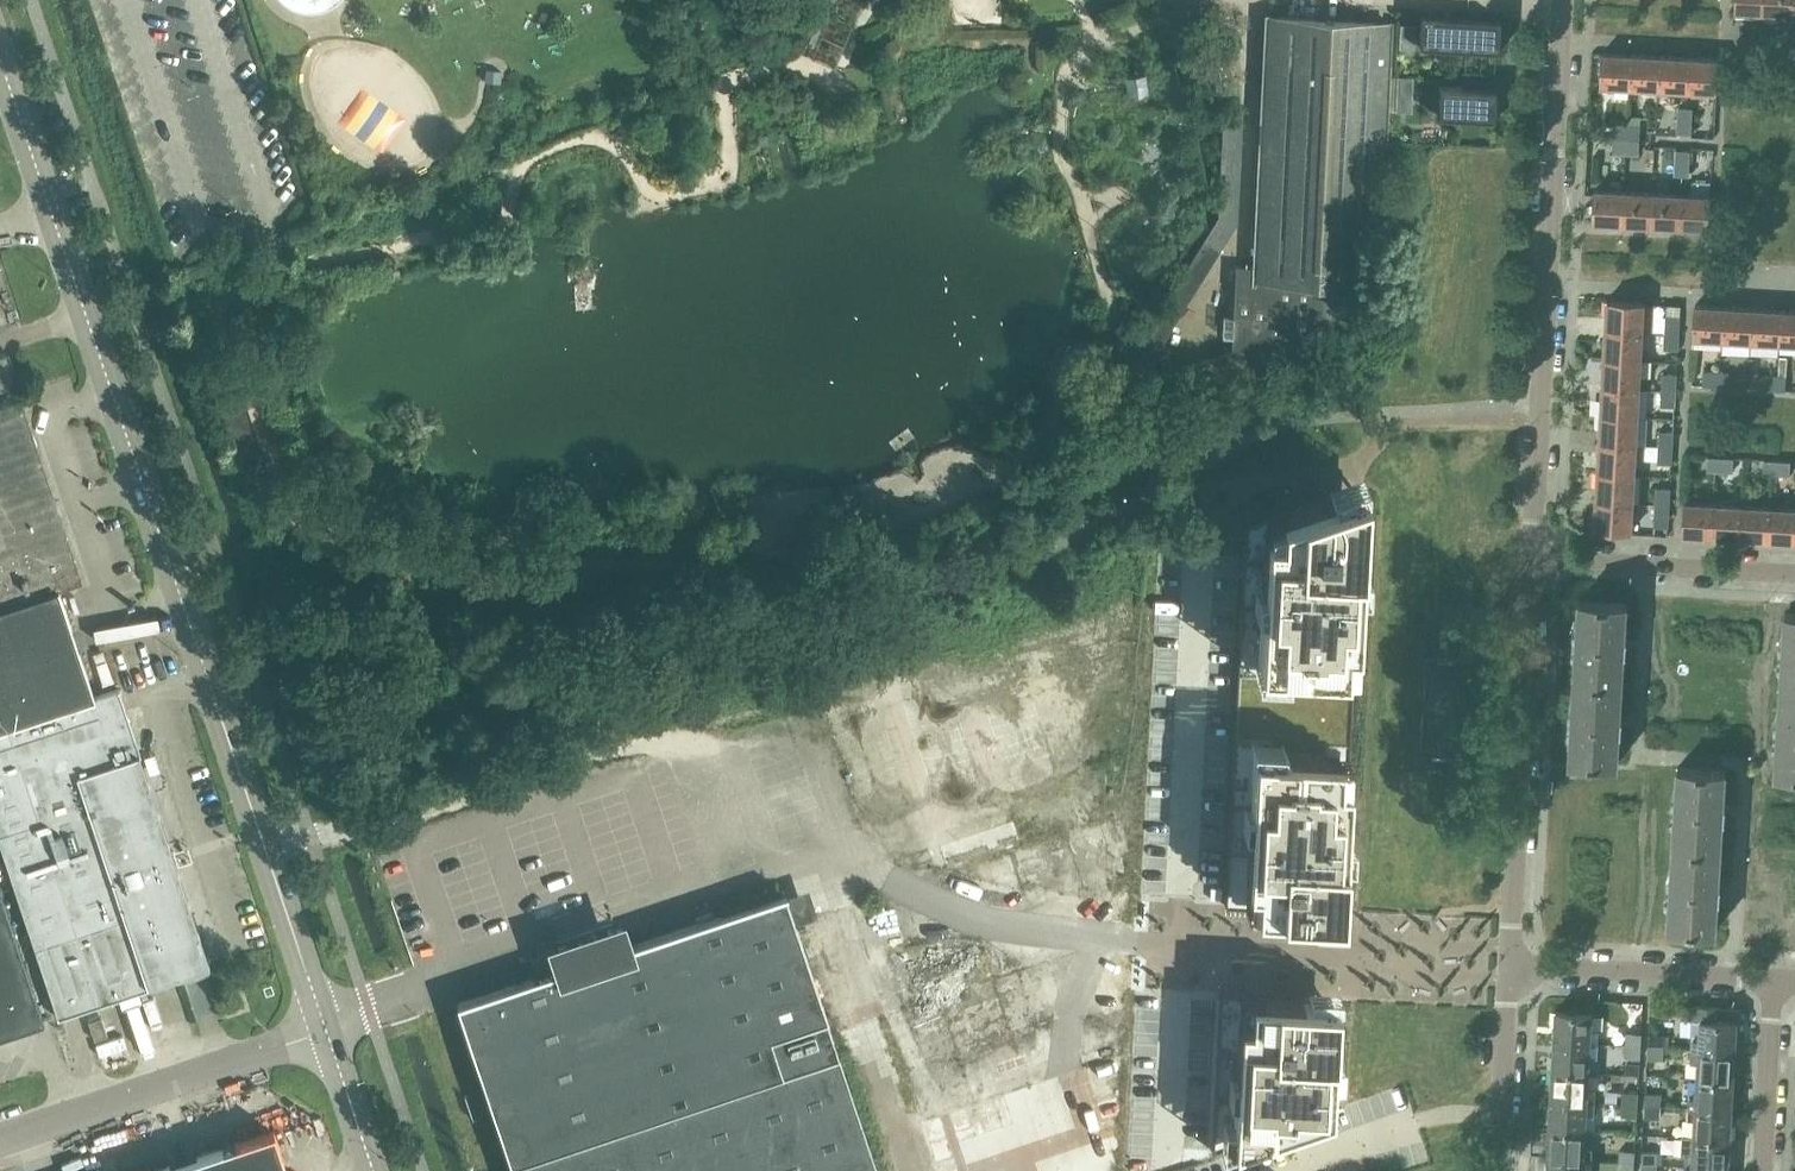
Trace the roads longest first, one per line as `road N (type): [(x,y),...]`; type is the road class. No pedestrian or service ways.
road 1 (unclassified): [(332,1025),(0,29)]
road 2 (residential): [(1533,558),(1565,0)]
road 3 (residential): [(1512,966),(1533,558)]
road 4 (unclassified): [(0,1140),(332,1025)]
road 5 (residential): [(1533,558),(1794,573)]
road 6 (residential): [(1512,966),(1772,981)]
road 7 (residential): [(1500,1170),(1512,966)]
road 8 (residential): [(1763,1170),(1772,981)]
road 9 (unclassified): [(379,1170),(332,1025)]

